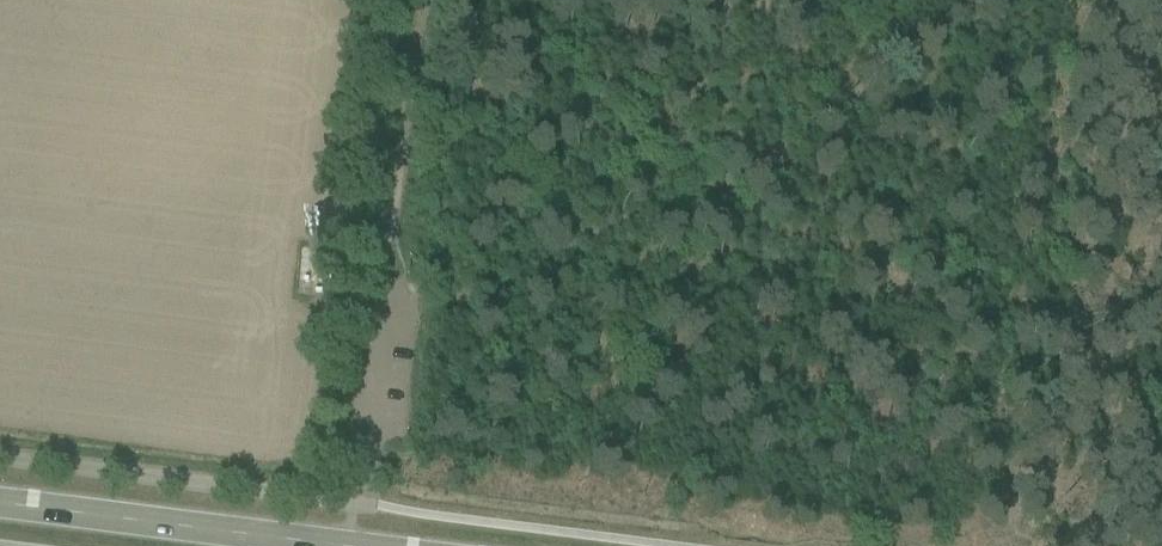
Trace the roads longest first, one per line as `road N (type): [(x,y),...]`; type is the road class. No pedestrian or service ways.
road 1 (track): [(363,505),(421,0)]
road 2 (unclassified): [(377,507),(0,458)]
road 3 (primary): [(374,545),(0,502)]

